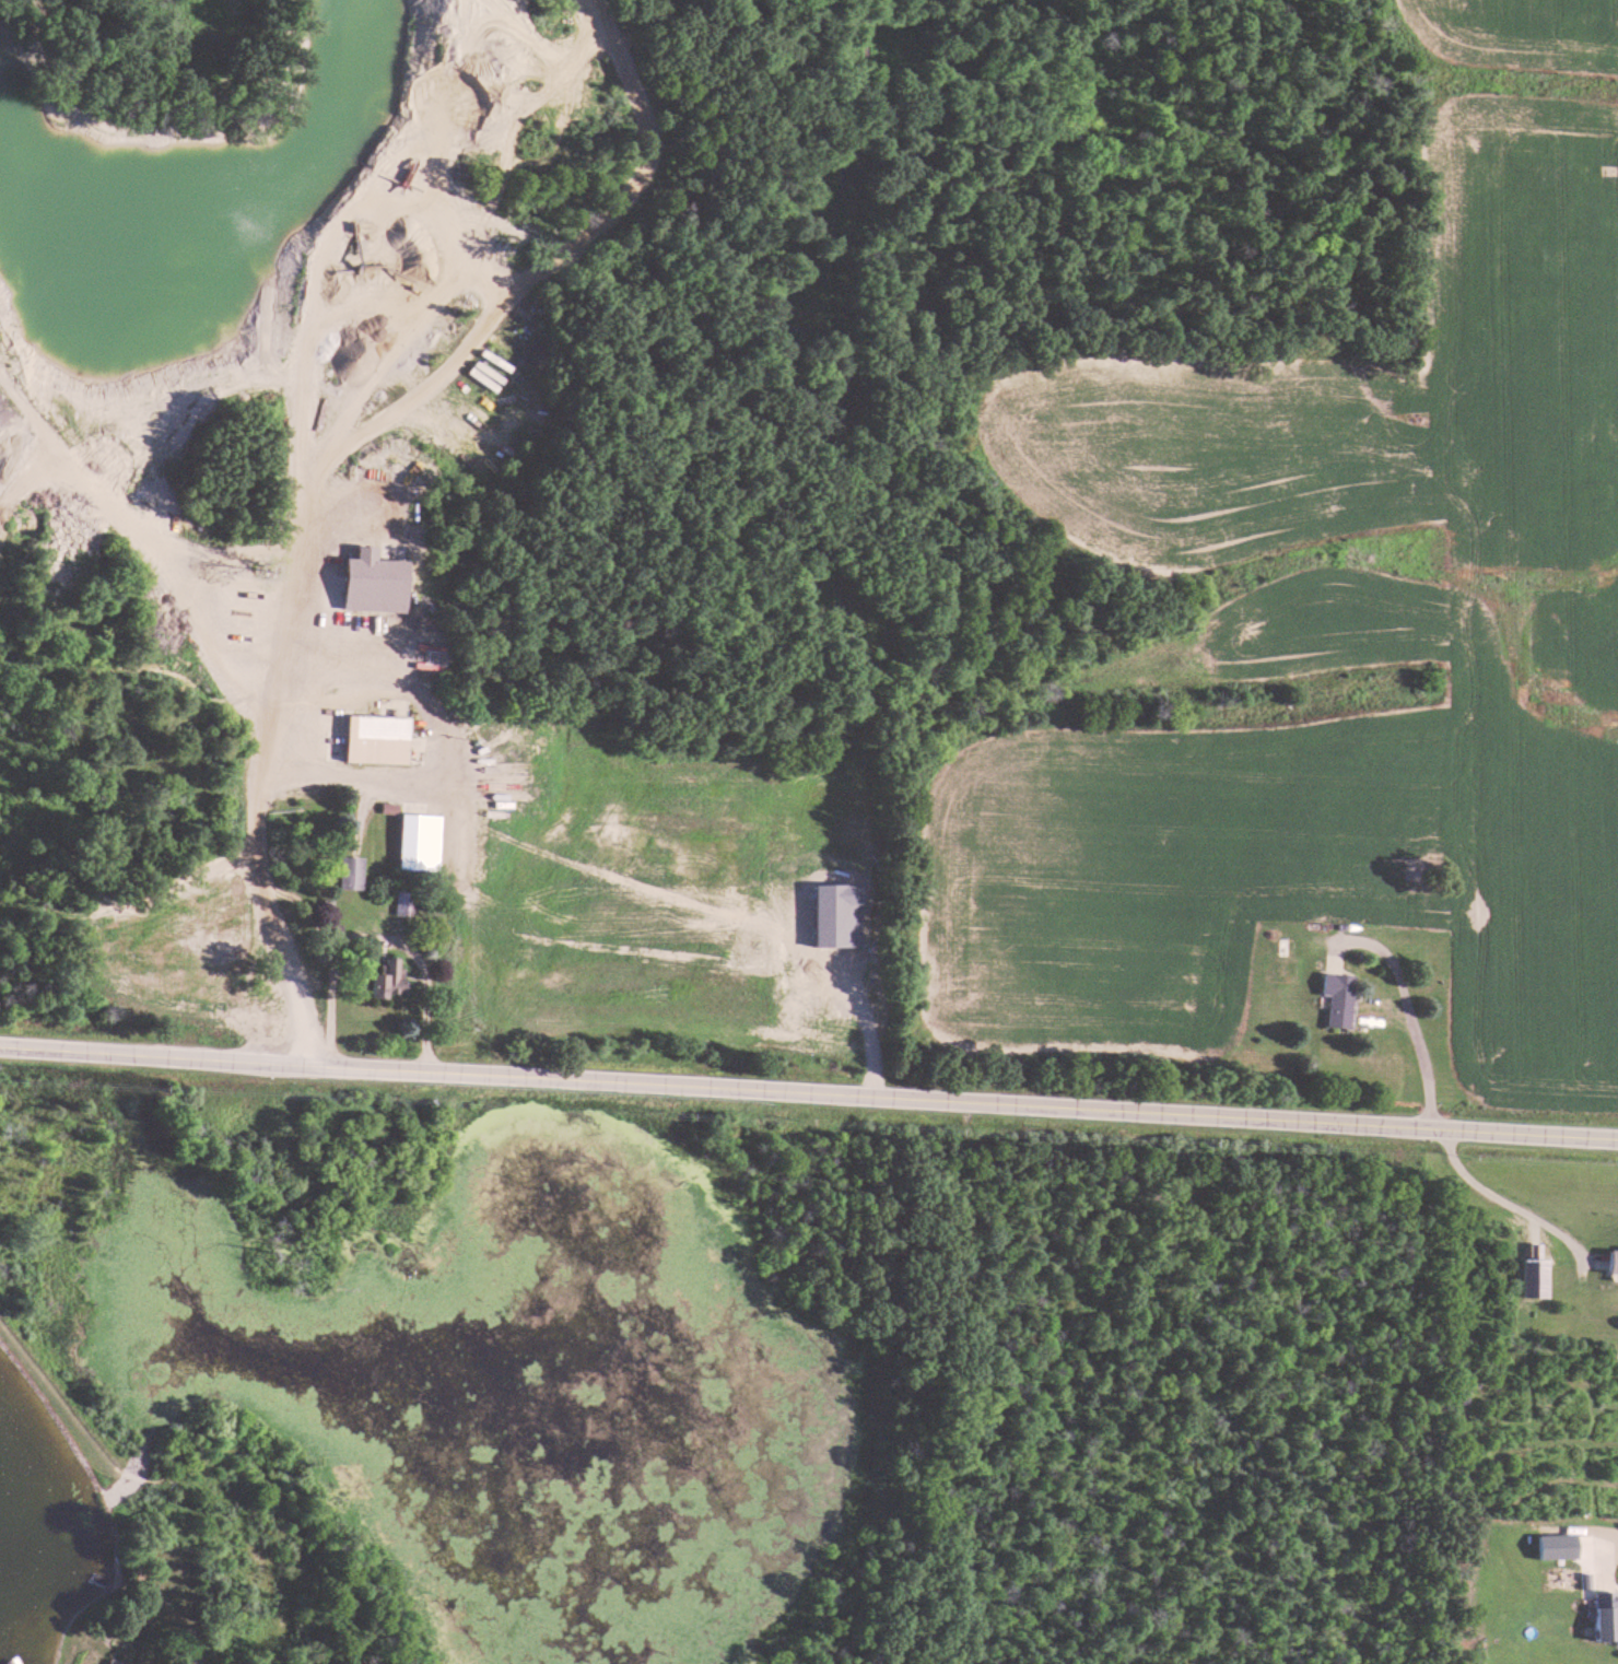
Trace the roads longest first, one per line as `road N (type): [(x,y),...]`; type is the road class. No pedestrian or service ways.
road 1 (tertiary): [(1617,1134),(0,1038)]

